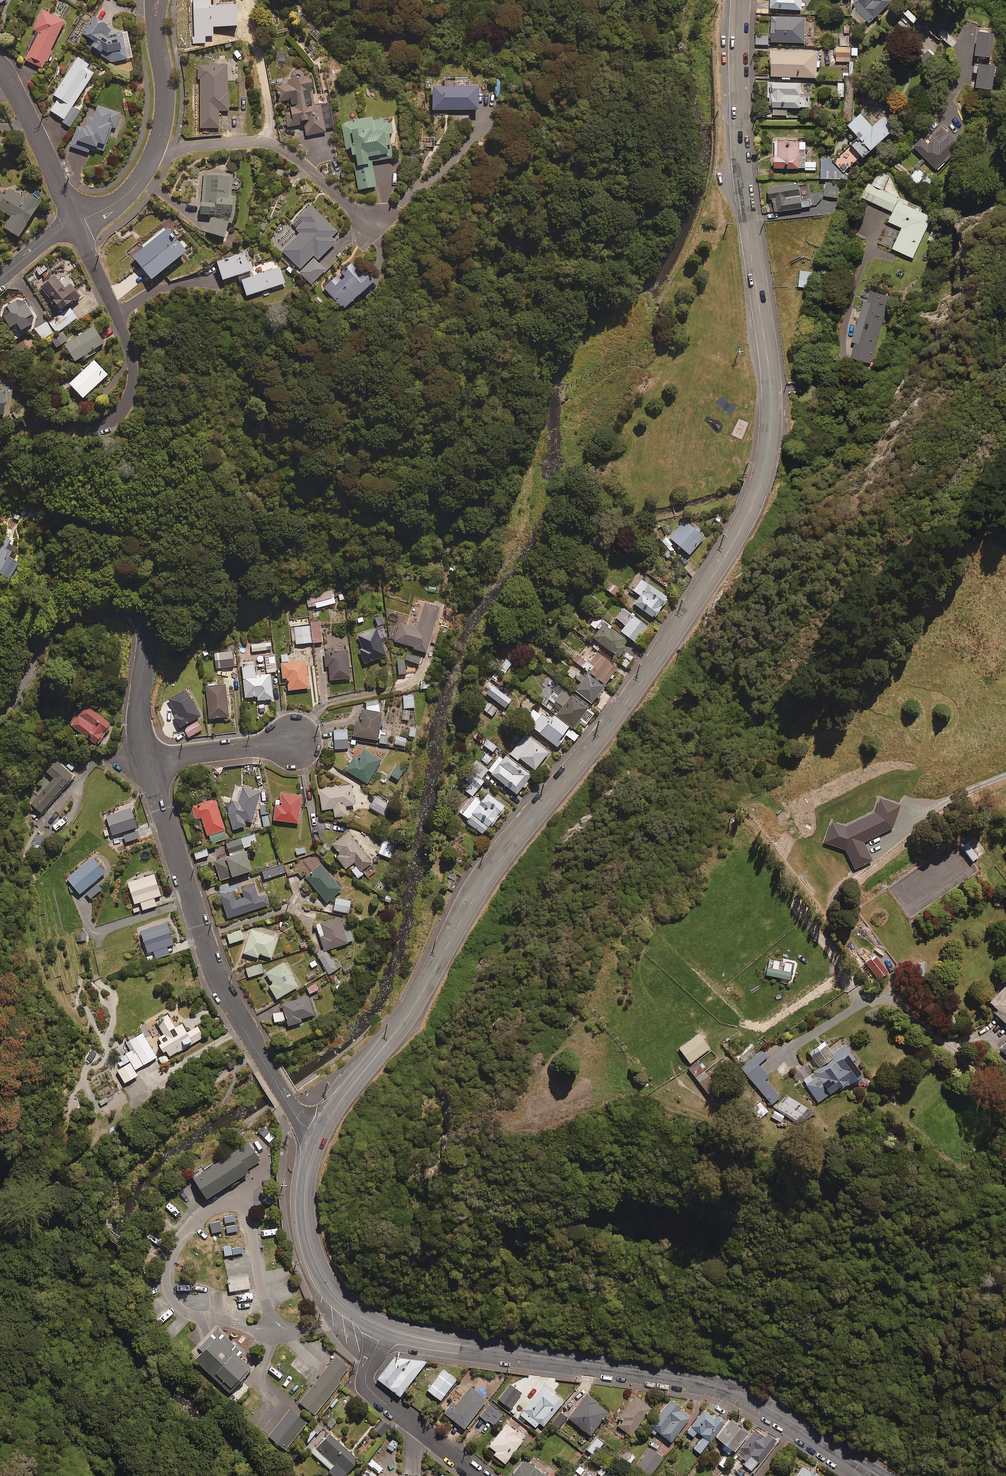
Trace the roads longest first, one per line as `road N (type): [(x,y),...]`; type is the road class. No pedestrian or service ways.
road 1 (tertiary): [(739,0),(739,157),(772,397),(760,486),(728,552),(643,679),(485,881),(414,1009),(318,1136)]
road 2 (tertiary): [(384,1328),(733,1390),(879,1475)]
road 3 (unclassified): [(145,760),(138,720),(147,633),(125,610),(86,610),(46,627),(0,705)]
road 4 (unclassified): [(267,1068),(211,962),(145,760)]
road 5 (unclassified): [(75,222),(125,337),(131,391),(110,420),(39,424)]
road 6 (residential): [(155,151),(273,144),(375,227)]
road 7 (tertiary): [(318,1136),(303,1200),(313,1256),(340,1300),(384,1328)]
road 8 (residential): [(384,1328),(367,1387),(479,1475)]
road 9 (unclassified): [(0,71),(75,222)]
road 10 (residential): [(145,760),(295,742)]

